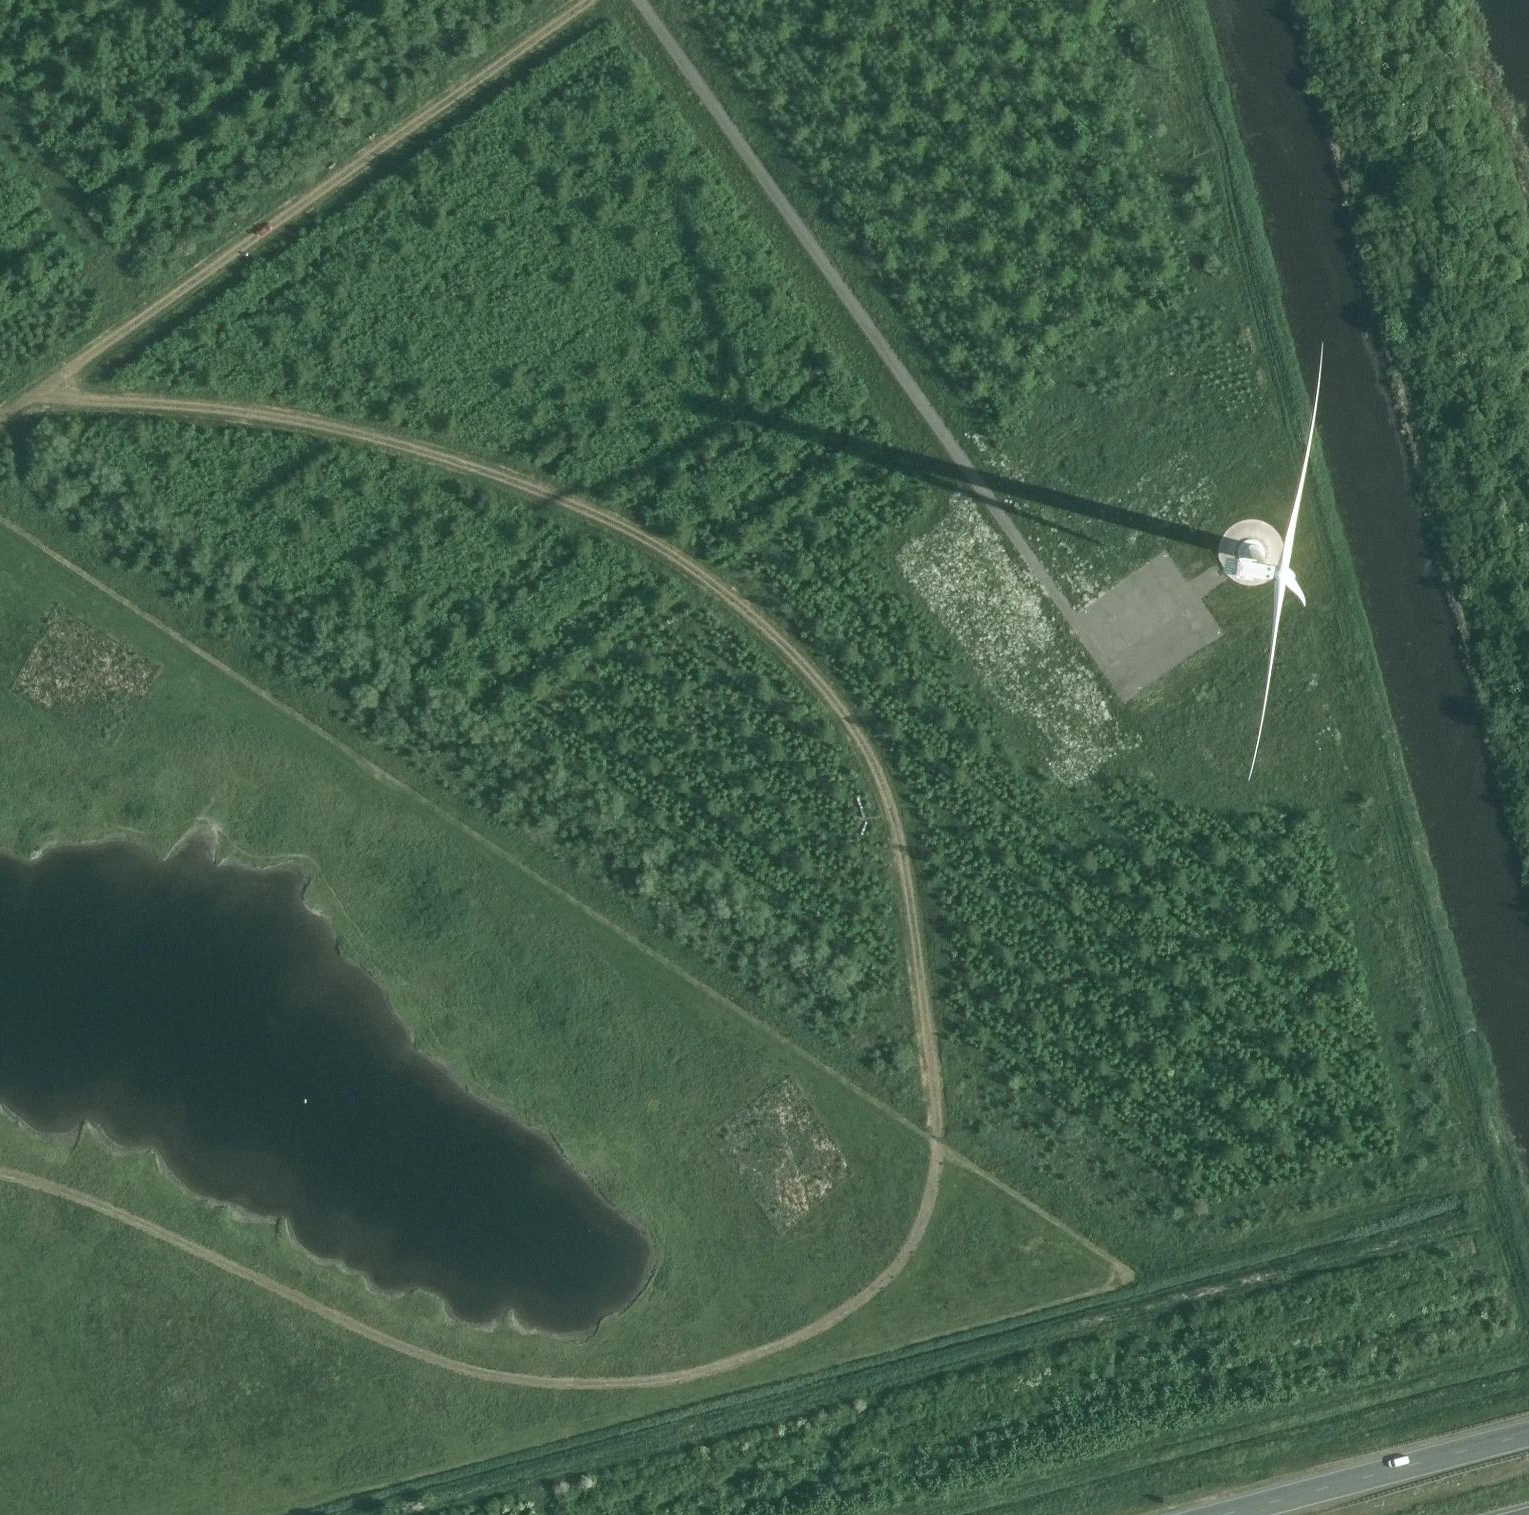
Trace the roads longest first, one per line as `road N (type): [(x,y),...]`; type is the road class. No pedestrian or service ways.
road 1 (trunk): [(1528,1434),(1226,1514)]

